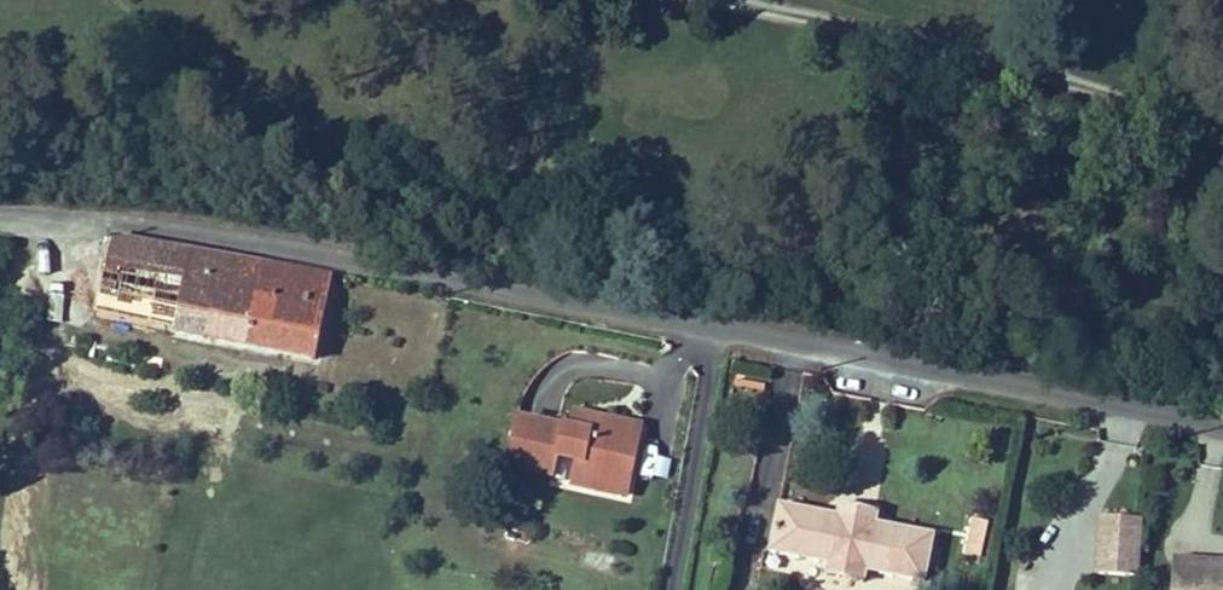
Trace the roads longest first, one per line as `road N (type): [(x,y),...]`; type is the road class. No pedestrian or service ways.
road 1 (residential): [(0,218),(184,230),(436,271),(1222,427)]

